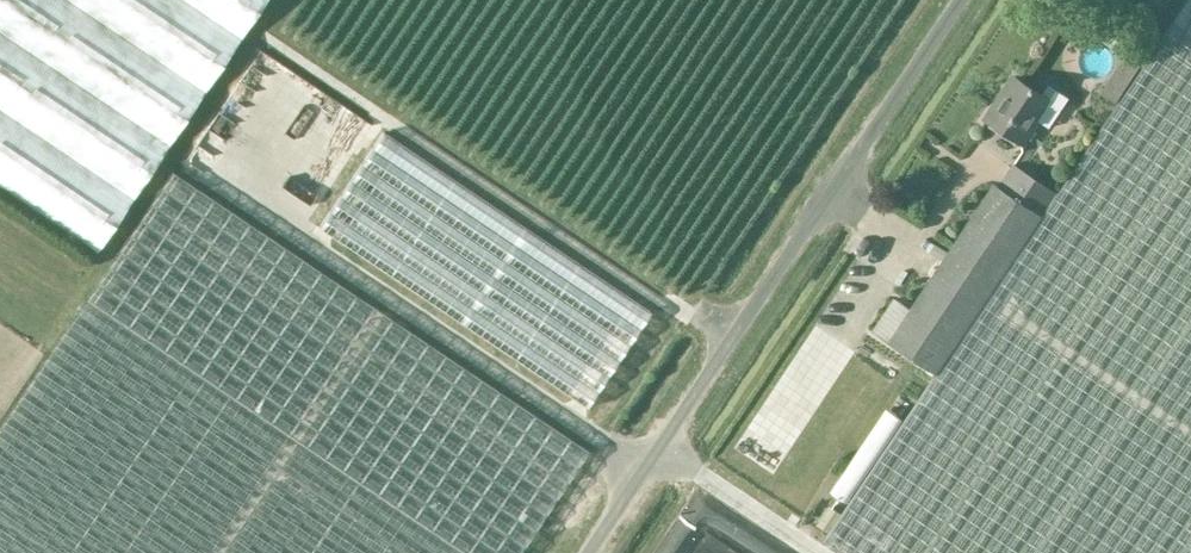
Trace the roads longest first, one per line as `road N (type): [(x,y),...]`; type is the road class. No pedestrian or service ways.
road 1 (unclassified): [(587,552),(958,0)]

